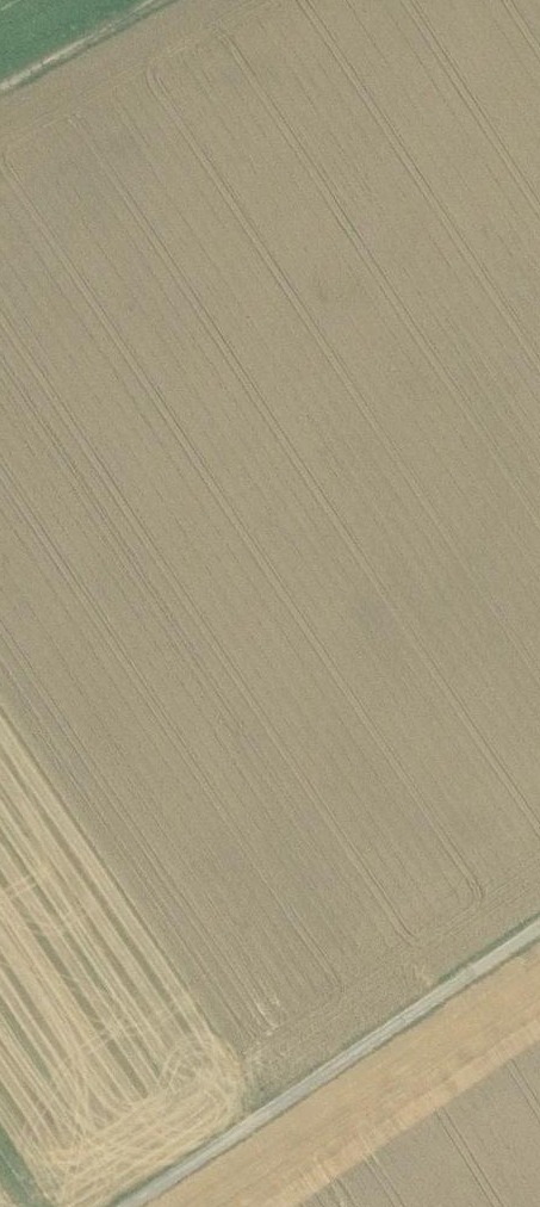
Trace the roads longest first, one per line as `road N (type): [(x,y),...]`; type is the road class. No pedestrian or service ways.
road 1 (track): [(130,1206),(539,930)]
road 2 (track): [(161,0),(0,90)]

